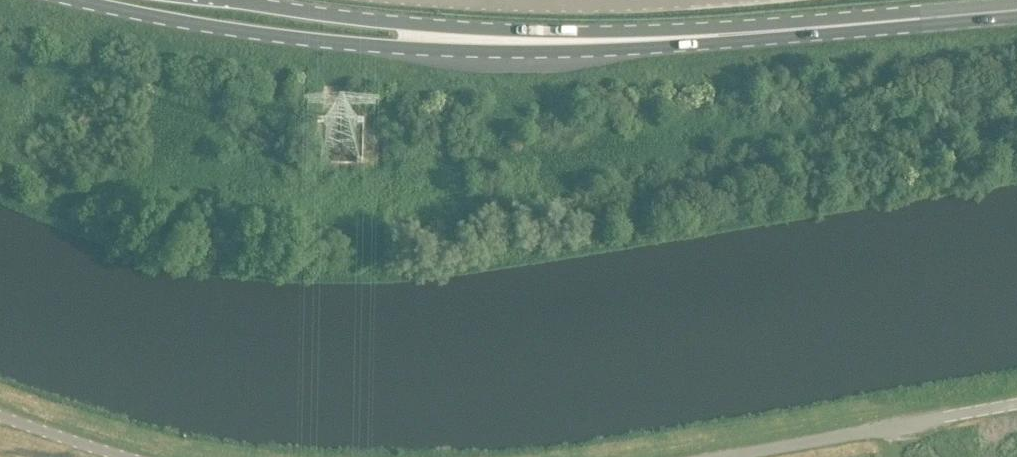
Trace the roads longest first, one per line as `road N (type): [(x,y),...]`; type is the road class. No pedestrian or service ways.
road 1 (primary): [(79,0),(364,45),(508,52),(673,38)]
road 2 (primary): [(673,38),(514,31),(246,0)]
road 3 (primary): [(673,38),(1016,10)]
road 4 (tertiary): [(1016,405),(725,456)]
road 5 (tertiary): [(695,0),(428,0)]
road 6 (tertiary): [(121,456),(0,415)]

